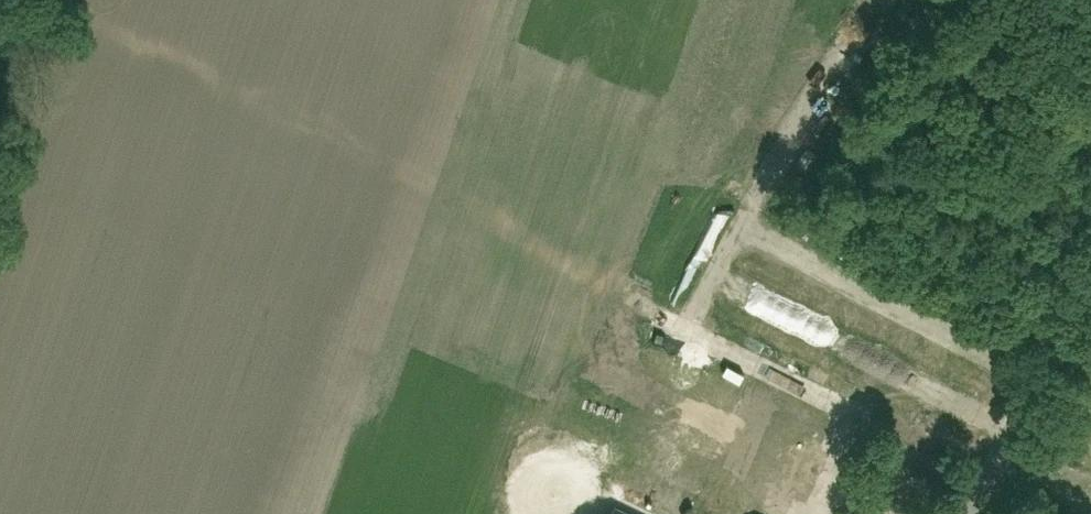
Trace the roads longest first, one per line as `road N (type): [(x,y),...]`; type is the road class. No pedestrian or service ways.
road 1 (track): [(55,11),(295,120),(539,245),(854,421),(829,490),(881,513)]
road 2 (track): [(1037,382),(742,225),(682,330)]
road 3 (unclassified): [(975,513),(1090,268)]
road 4 (track): [(55,11),(0,173)]

